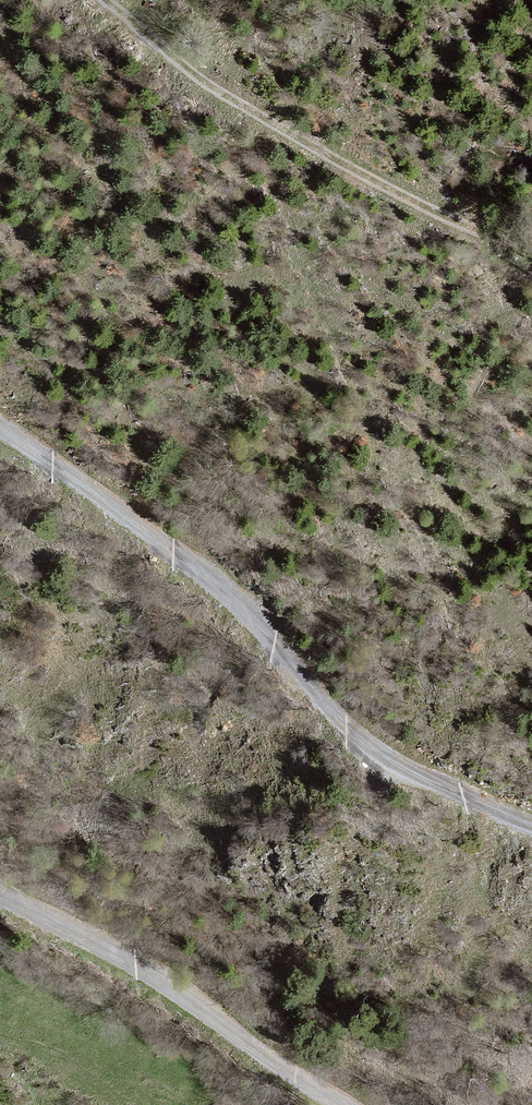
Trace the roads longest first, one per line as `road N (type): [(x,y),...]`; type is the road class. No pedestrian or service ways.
road 1 (track): [(0,432),(208,586),(356,747),(531,833)]
road 2 (track): [(101,0),(187,77),(280,134),(449,222),(531,249)]
road 3 (track): [(340,1104),(154,977),(0,895)]

